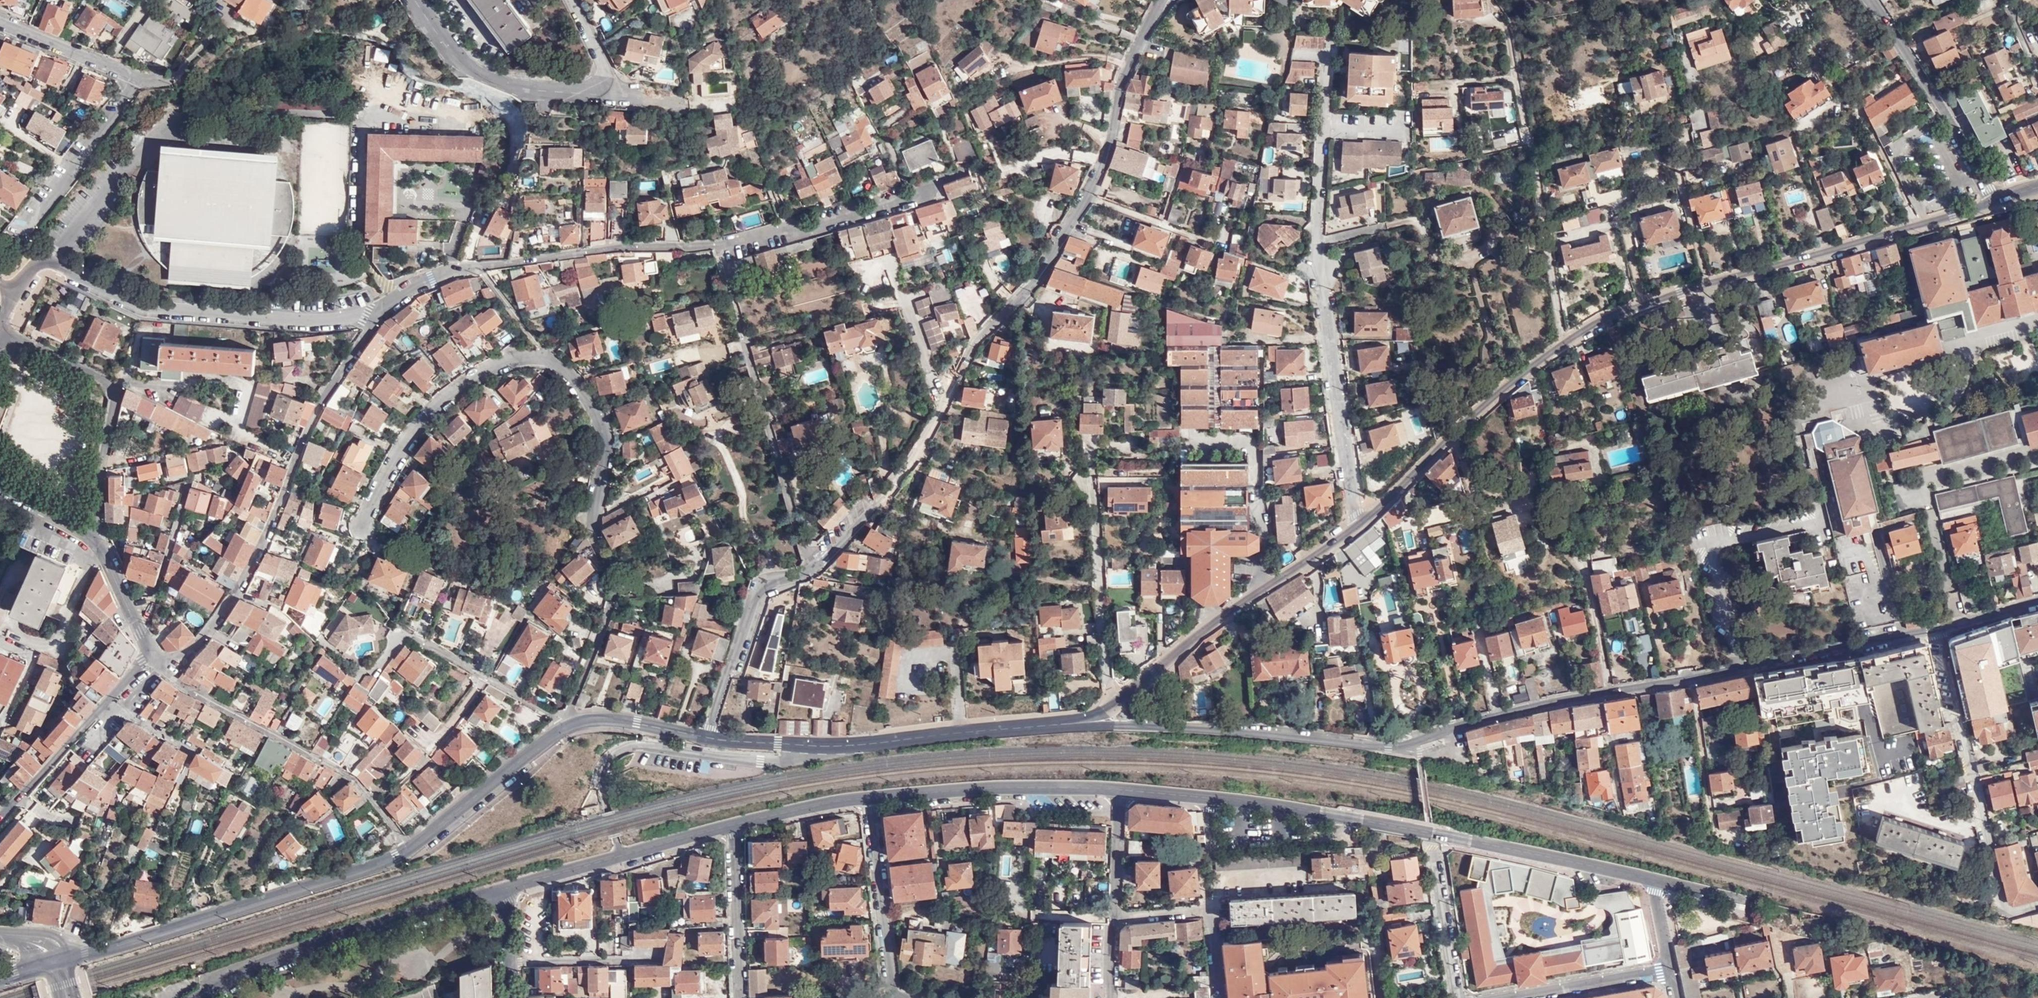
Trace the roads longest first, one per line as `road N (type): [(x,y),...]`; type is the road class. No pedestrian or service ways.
road 1 (tertiary): [(1144,725),(1403,745),(1544,704),(1938,629)]
road 2 (tertiary): [(1996,202),(1602,320),(1536,362),(1359,525)]
road 3 (residential): [(808,573),(887,494),(977,340),(1047,265),(1100,170),(1121,84),(1162,0)]
road 4 (residential): [(361,529),(400,452),(453,393),(526,359),(571,372),(605,434),(594,522),(617,582),(571,725)]
road 5 (residential): [(940,188),(717,246),(619,248),(465,269),(416,288),(377,322)]
road 6 (residential): [(1208,798),(1427,830),(1650,879)]
road 7 (residential): [(377,322),(320,405),(260,551),(225,608),(194,647),(158,664)]
road 8 (residential): [(377,322),(139,306),(53,264),(34,268),(16,296)]
road 9 (tertiary): [(409,848),(383,863),(66,957)]
road 10 (residential): [(0,21),(124,73),(133,85),(22,229)]
road 11 (residential): [(197,997),(504,891)]
road 12 (residential): [(2037,907),(2012,911),(2000,901),(1938,629)]
road 13 (residential): [(620,857),(602,781),(614,755),(652,747),(780,763),(810,746)]
road 14 (tertiary): [(1359,525),(1191,640),(1126,696)]
road 15 (residential): [(0,332),(111,390),(97,515),(86,538)]
road 16 (residential): [(1318,266),(1359,525)]
road 17 (tertiary): [(1063,724),(810,746)]
road 18 (residential): [(870,804),(1119,792)]
road 19 (residential): [(618,94),(488,80),(457,57),(417,0)]
road 20 (residential): [(1869,0),(1996,202)]
road 21 (residential): [(375,670),(396,641),(414,638),(565,728)]
road 22 (residential): [(750,370),(808,573)]
road 23 (residential): [(706,736),(757,594),(808,573)]
road 24 (residential): [(870,804),(888,989),(899,997)]
road 25 (tertiary): [(565,728),(409,848)]
road 26 (residential): [(171,677),(321,760)]
road 27 (residential): [(732,828),(737,997)]
road 28 (residential): [(1500,997),(1666,971)]
road 29 (residential): [(0,816),(106,702)]
road 30 (residential): [(1454,997),(1434,854)]
road 31 (residential): [(732,828),(870,804)]
road 32 (tertiary): [(706,736),(604,719),(571,725)]
road 33 (residential): [(150,654),(104,555),(86,538)]
road 34 (residential): [(642,956),(519,965)]
road 35 (residential): [(504,891),(620,857)]

